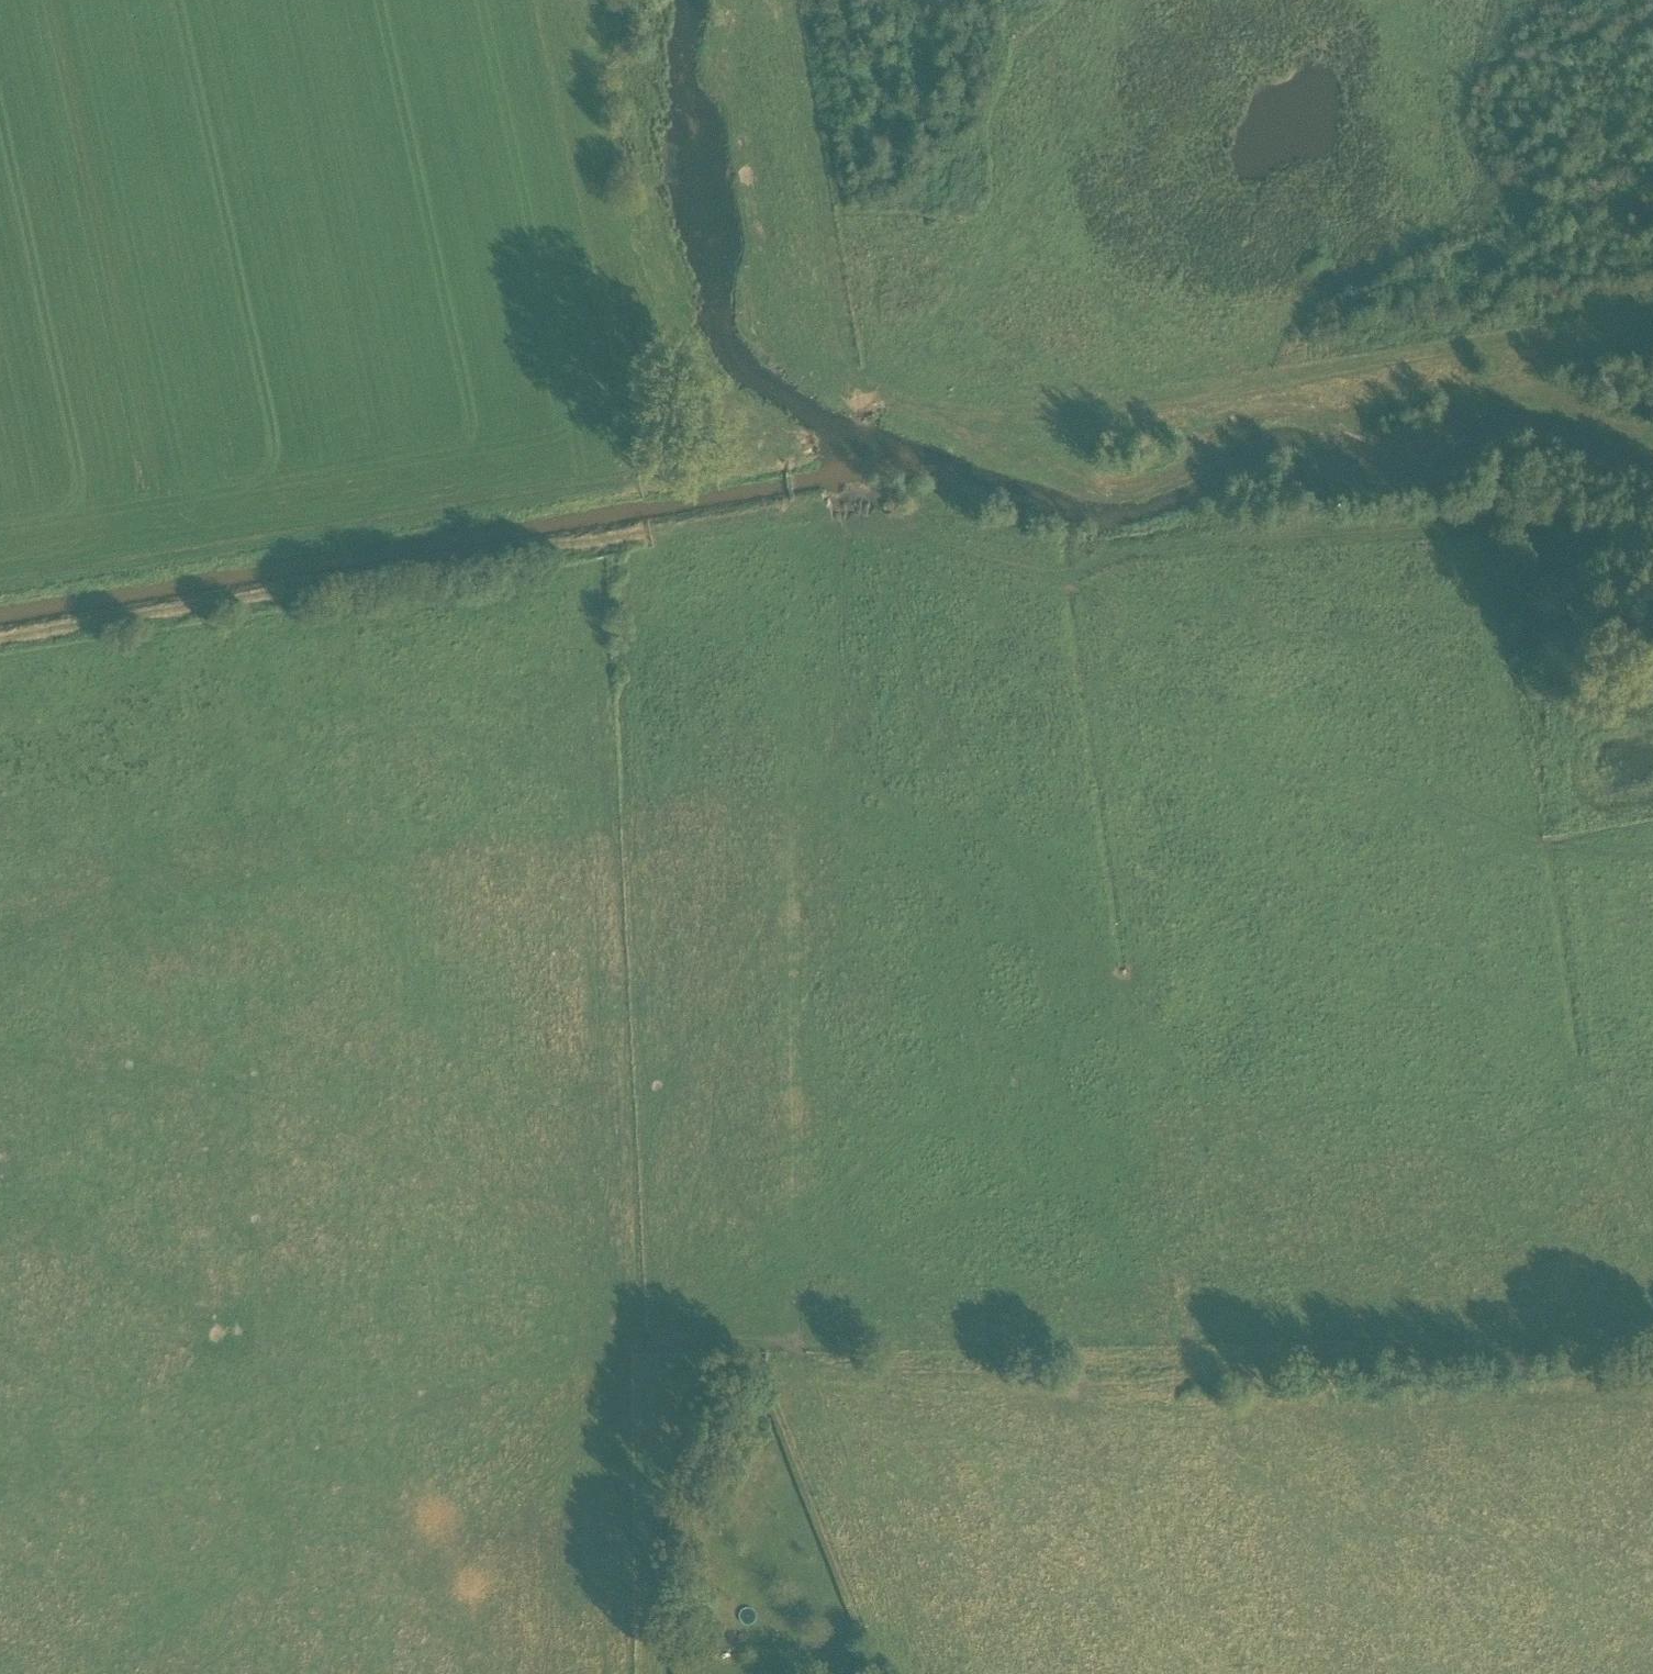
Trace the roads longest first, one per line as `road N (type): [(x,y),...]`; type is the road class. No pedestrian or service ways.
road 1 (track): [(0,590),(647,482),(722,457),(767,428)]

